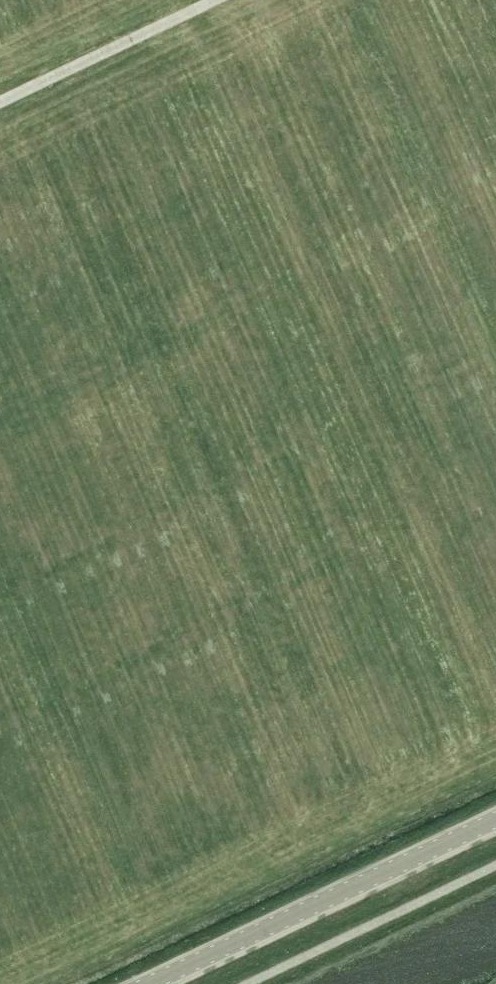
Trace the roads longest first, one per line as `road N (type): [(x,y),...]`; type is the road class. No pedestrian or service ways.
road 1 (tertiary): [(153,983),(495,821)]

